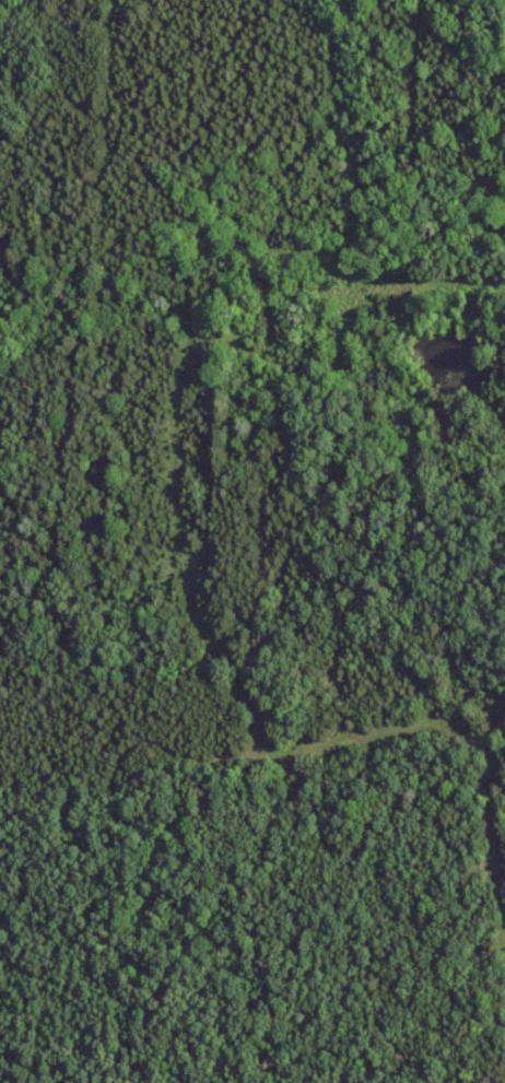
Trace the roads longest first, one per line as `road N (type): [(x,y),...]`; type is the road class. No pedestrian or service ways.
road 1 (residential): [(416,0),(426,225),(447,316),(342,339)]

